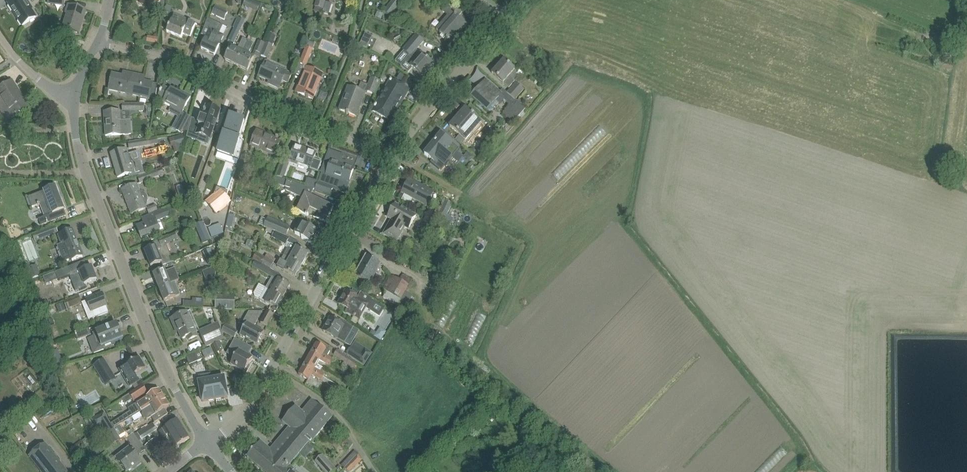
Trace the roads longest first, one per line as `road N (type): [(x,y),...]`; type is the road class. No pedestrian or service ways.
road 1 (tertiary): [(206,442),(155,345),(106,222),(78,150),(74,101)]
road 2 (tertiary): [(206,442),(251,405),(392,155)]
road 3 (residential): [(392,155),(162,56),(98,43)]
road 4 (tertiary): [(392,155),(505,19)]

